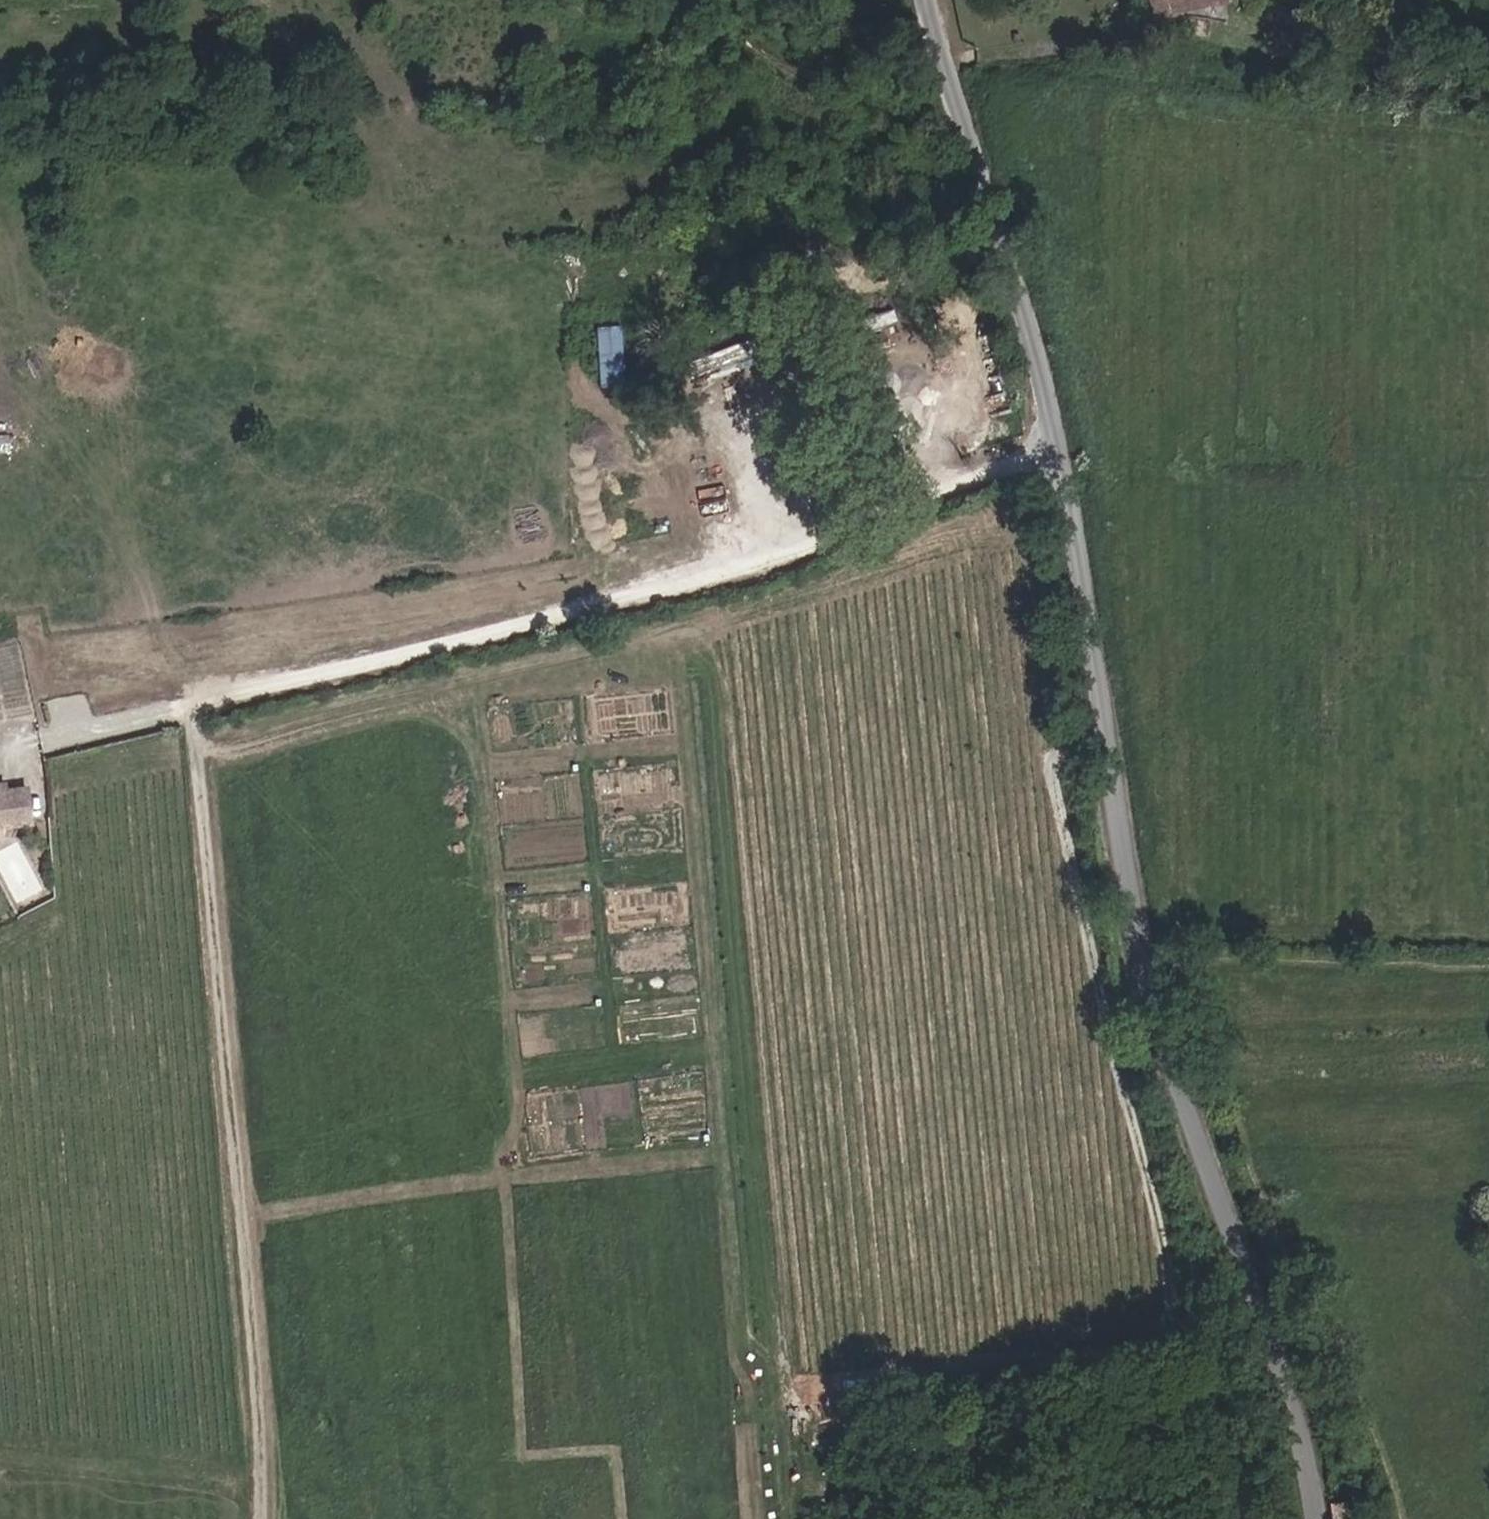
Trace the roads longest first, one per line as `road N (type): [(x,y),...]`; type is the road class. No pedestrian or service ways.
road 1 (residential): [(1317,1518),(1311,1471),(1148,981),(1050,400),(940,0)]

